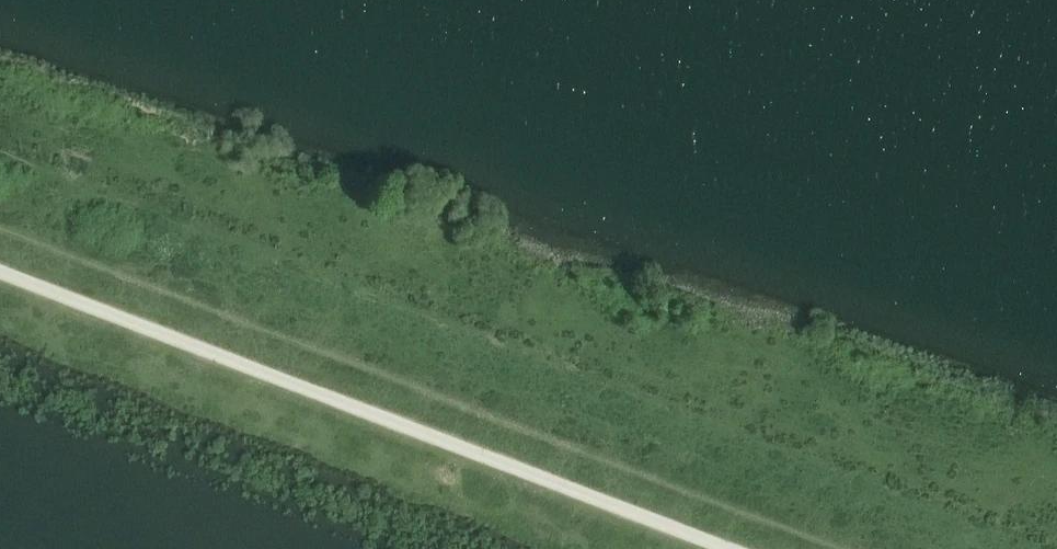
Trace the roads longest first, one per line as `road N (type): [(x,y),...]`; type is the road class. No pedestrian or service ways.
road 1 (track): [(732,548),(0,269)]

